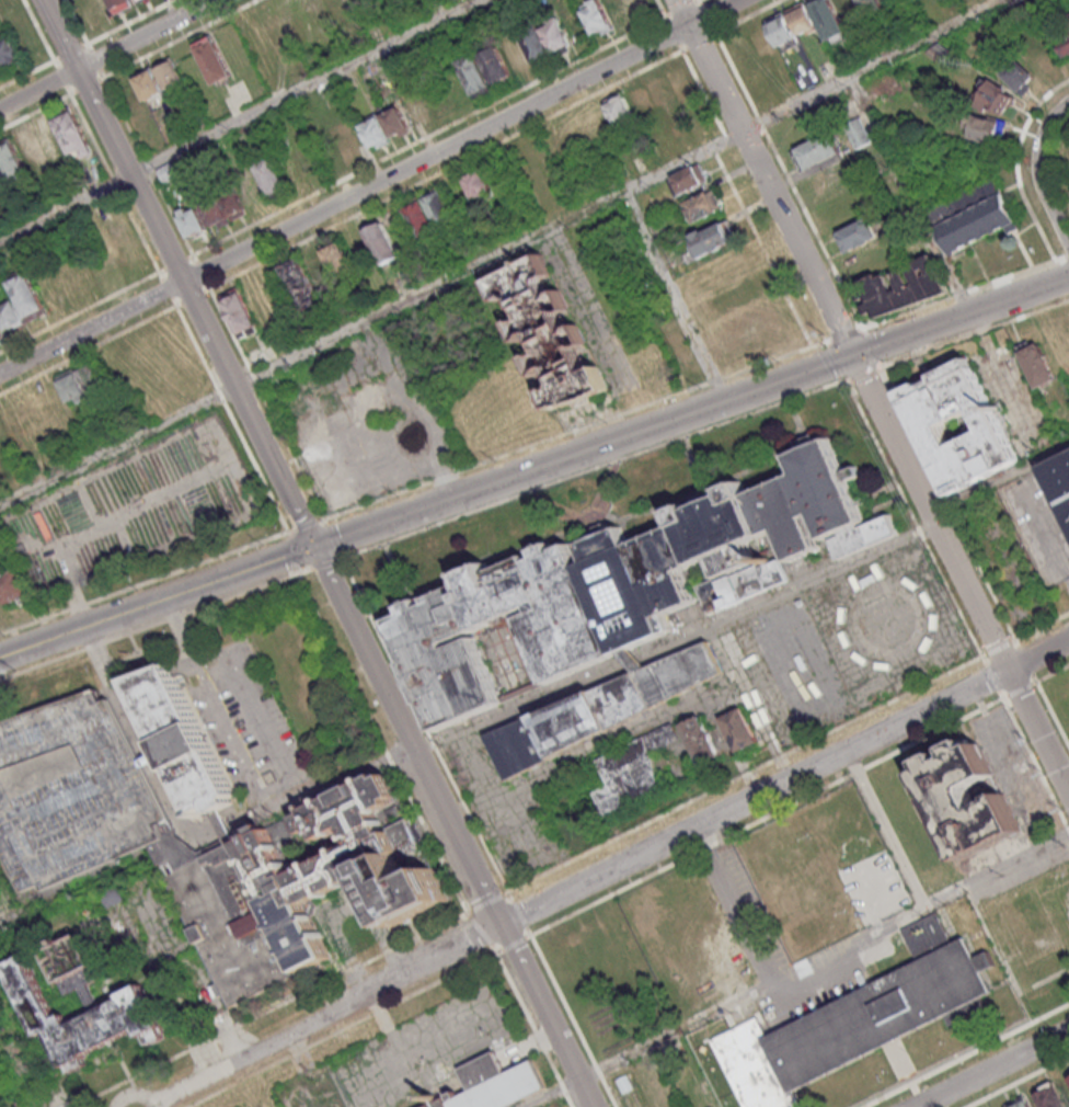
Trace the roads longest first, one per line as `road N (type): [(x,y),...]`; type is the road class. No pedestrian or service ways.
road 1 (residential): [(1068,635),(151,1106)]
road 2 (residential): [(738,0),(0,375)]
road 3 (tertiary): [(1068,278),(313,547)]
road 4 (tertiary): [(313,547),(592,1106)]
road 5 (residential): [(41,0),(313,547)]
road 6 (residential): [(851,355),(675,0)]
road 7 (tertiary): [(313,547),(0,658)]
road 8 (tertiary): [(1068,789),(938,528)]
road 9 (residential): [(223,0),(0,113)]
road 10 (tertiary): [(938,528),(851,355)]
road 11 (residential): [(1068,1033),(917,1106)]
road 12 (residential): [(1068,103),(1046,126),(1035,158),(1068,251)]

